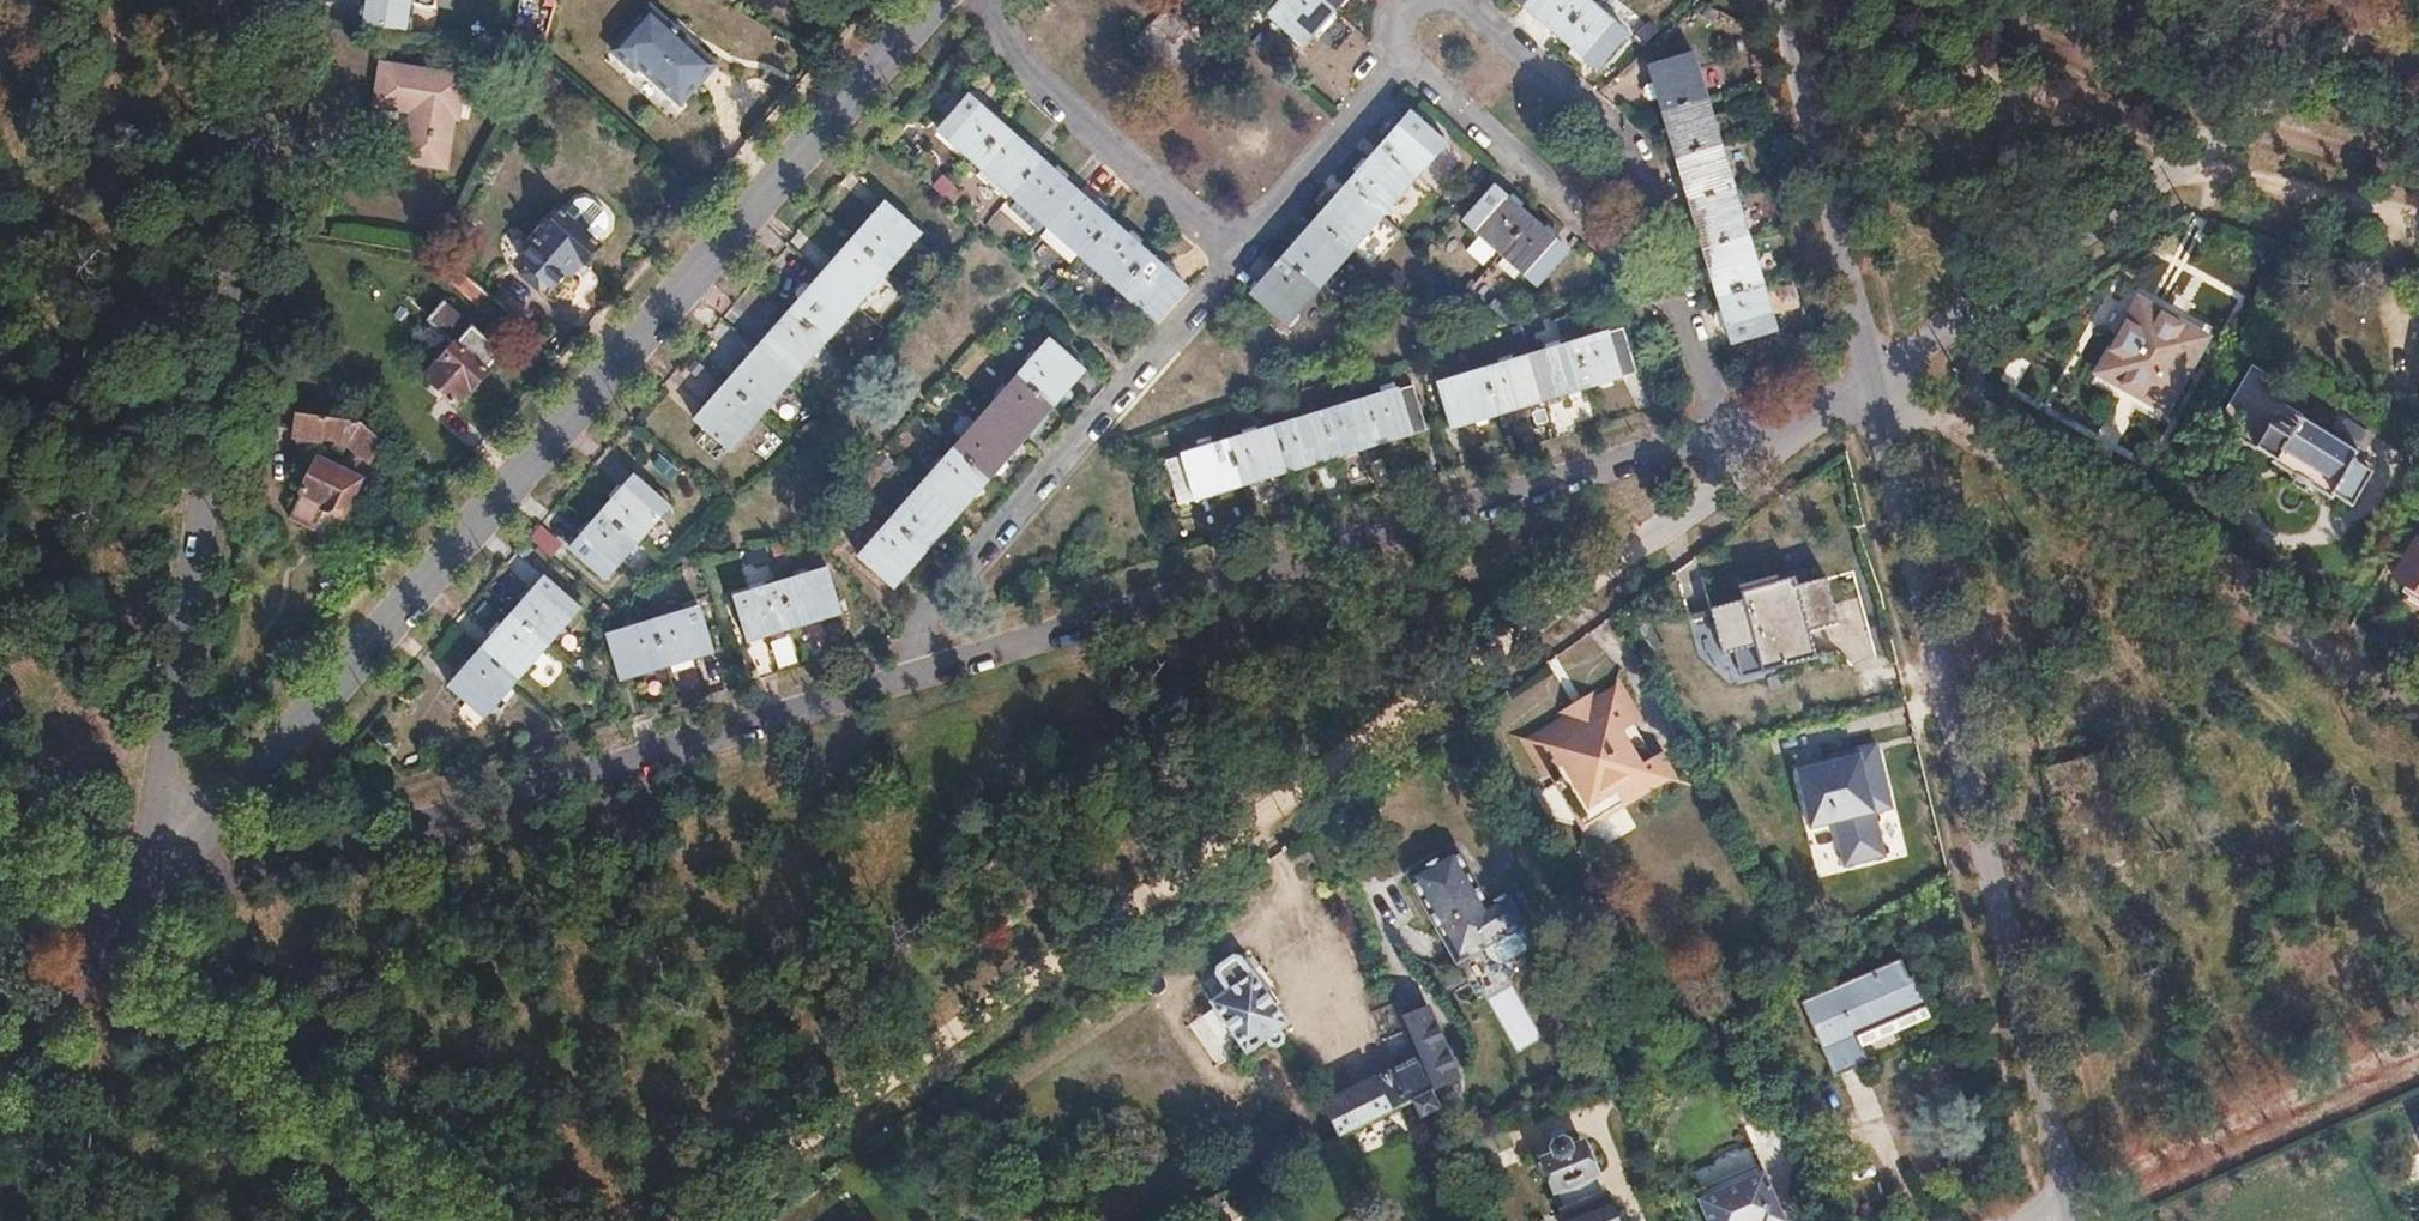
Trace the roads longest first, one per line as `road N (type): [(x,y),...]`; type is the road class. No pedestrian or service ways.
road 1 (residential): [(155,897),(1871,380)]
road 2 (residential): [(673,1220),(1871,380)]
road 3 (residential): [(155,897),(937,0)]
road 4 (residential): [(155,897),(281,0)]
road 5 (residential): [(2067,1198),(1871,380)]
road 6 (residential): [(2418,709),(1871,380)]
road 7 (residential): [(1871,380),(2370,25)]
road 8 (residential): [(458,1220),(113,940)]
road 9 (residential): [(1871,380),(1776,0)]
road 10 (residential): [(2067,1198),(2418,1038)]
road 11 (residential): [(0,742),(113,940)]
road 12 (residential): [(0,1068),(113,940)]
road 13 (residential): [(113,940),(0,844)]

